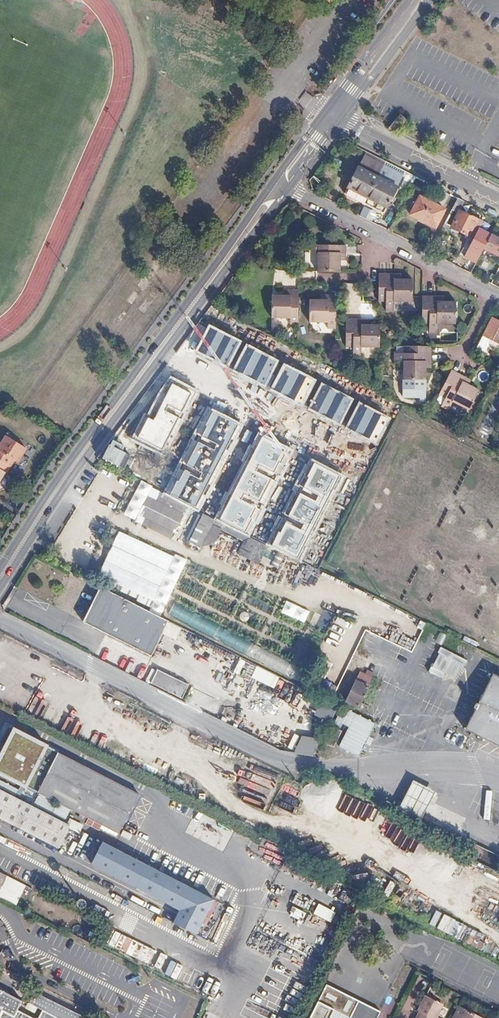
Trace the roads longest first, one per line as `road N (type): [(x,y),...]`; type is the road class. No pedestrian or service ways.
road 1 (primary): [(272,183),(65,468),(0,573)]
road 2 (primary): [(0,574),(164,353)]
road 3 (residential): [(287,191),(498,297)]
road 4 (residential): [(164,353),(366,460)]
road 5 (primary): [(164,353),(287,191)]
road 6 (primary): [(336,121),(425,0)]
road 7 (residential): [(462,185),(336,121)]

